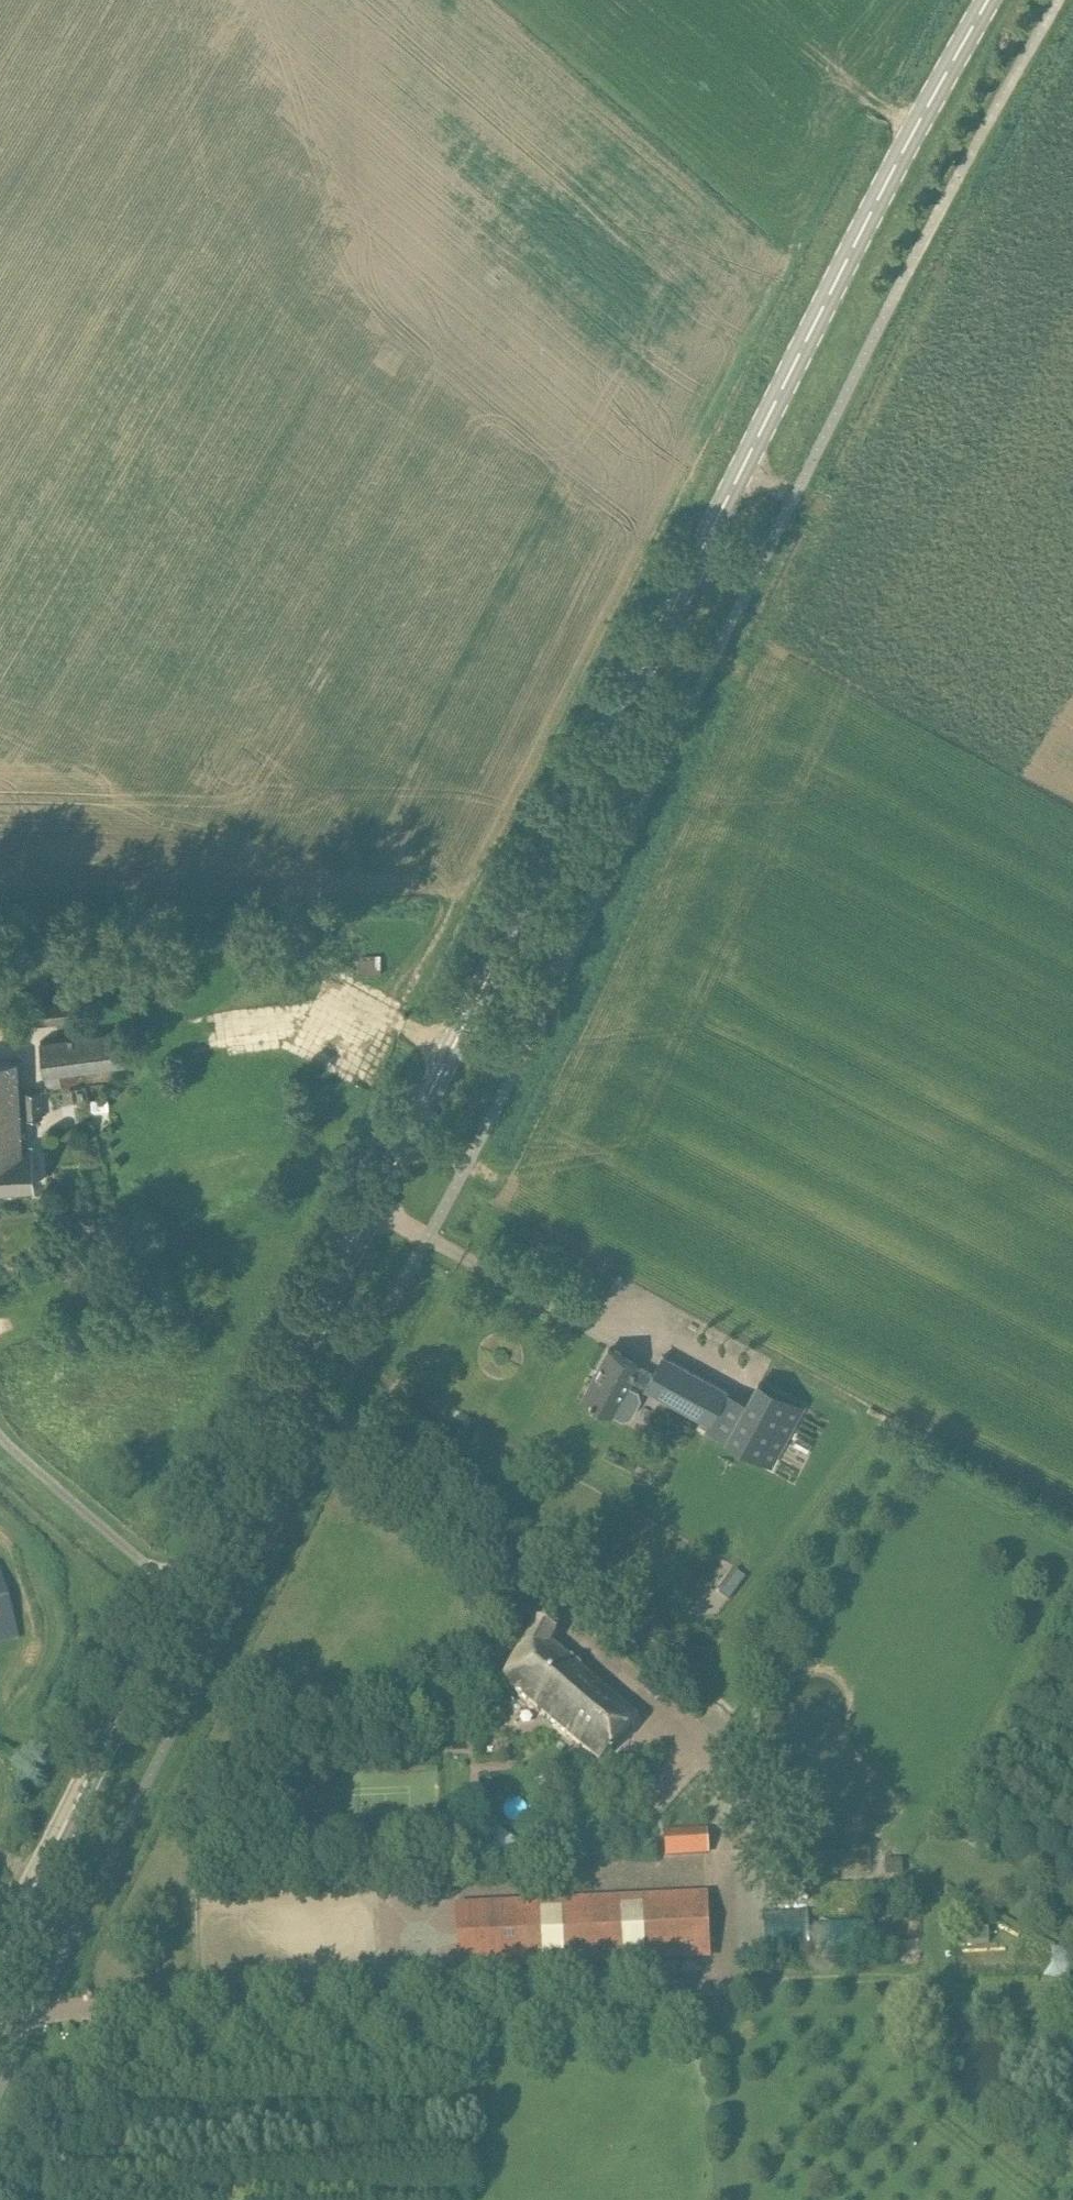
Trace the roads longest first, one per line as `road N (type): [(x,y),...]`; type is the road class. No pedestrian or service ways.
road 1 (tertiary): [(0,1954),(727,497),(990,0)]

